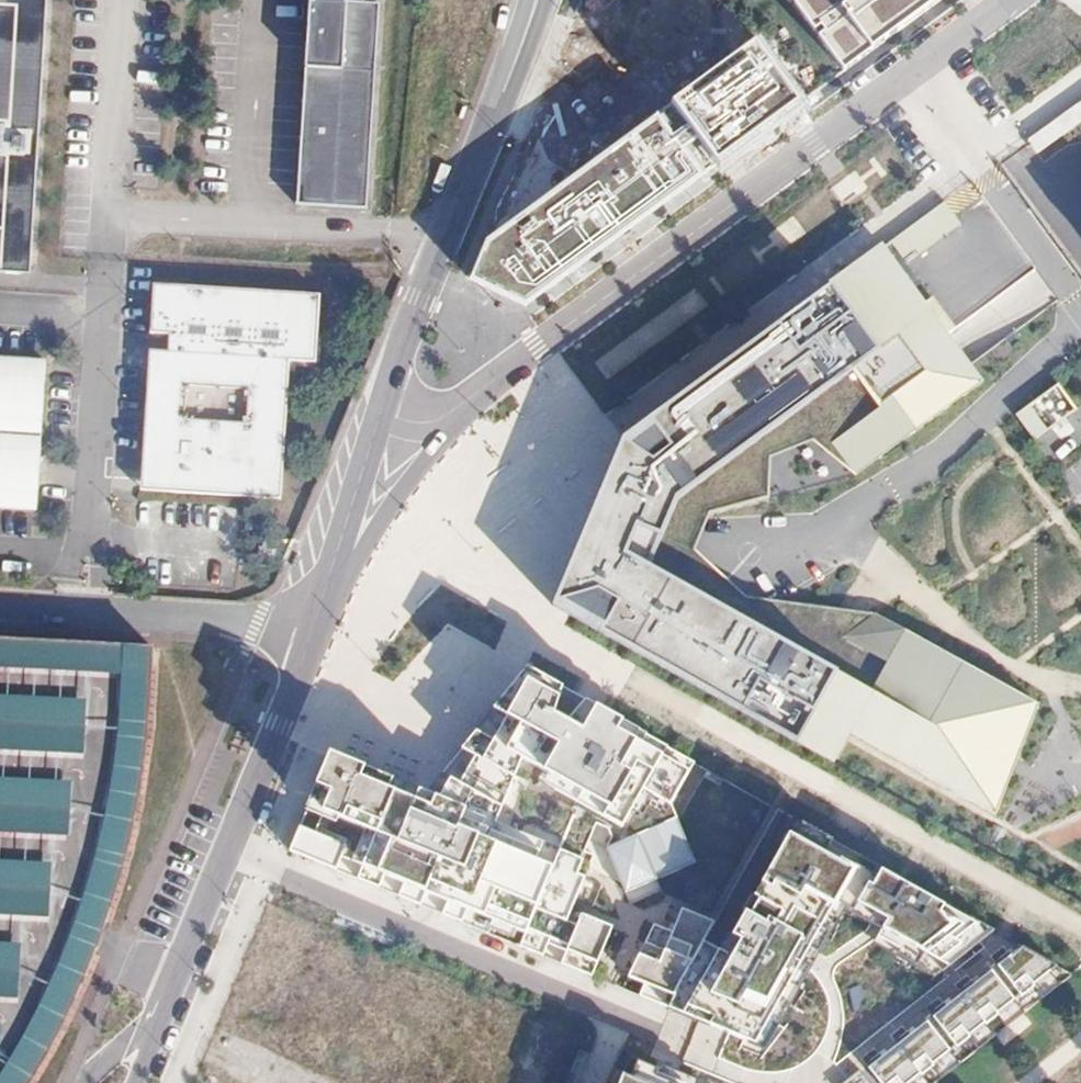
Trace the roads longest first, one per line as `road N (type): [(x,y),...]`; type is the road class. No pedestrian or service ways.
road 1 (residential): [(1010,0),(443,418),(380,415)]
road 2 (unclassified): [(225,853),(615,1014),(587,1082)]
road 3 (tertiary): [(225,853),(279,723),(380,415)]
road 4 (tertiary): [(380,415),(538,0)]
road 5 (tertiary): [(156,1022),(225,853)]

